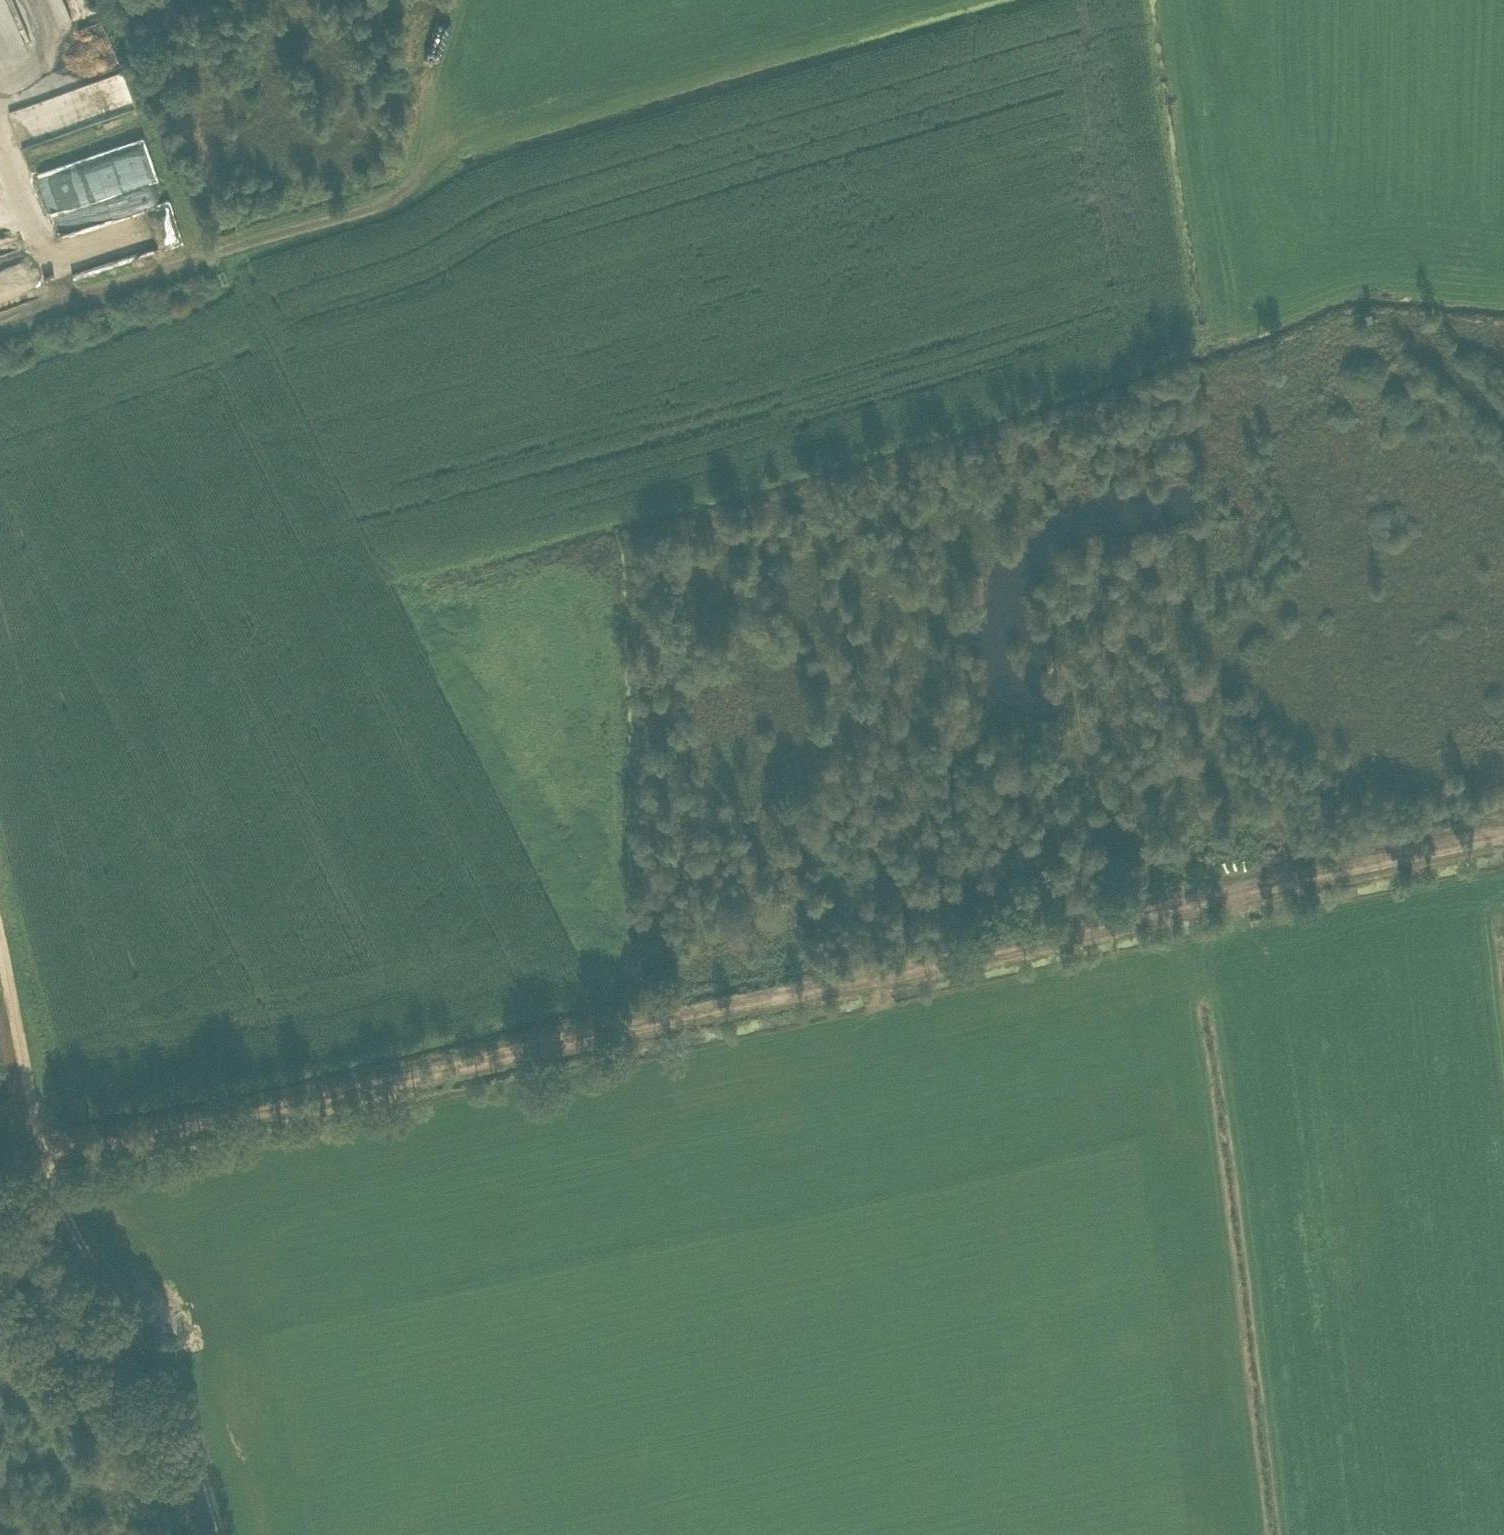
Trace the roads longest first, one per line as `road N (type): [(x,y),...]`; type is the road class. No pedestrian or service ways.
road 1 (track): [(1503,835),(52,1154),(0,941)]
road 2 (track): [(0,319),(217,245),(402,200),(427,149),(925,0)]
road 3 (track): [(224,1534),(171,1392),(128,1319),(52,1154)]

